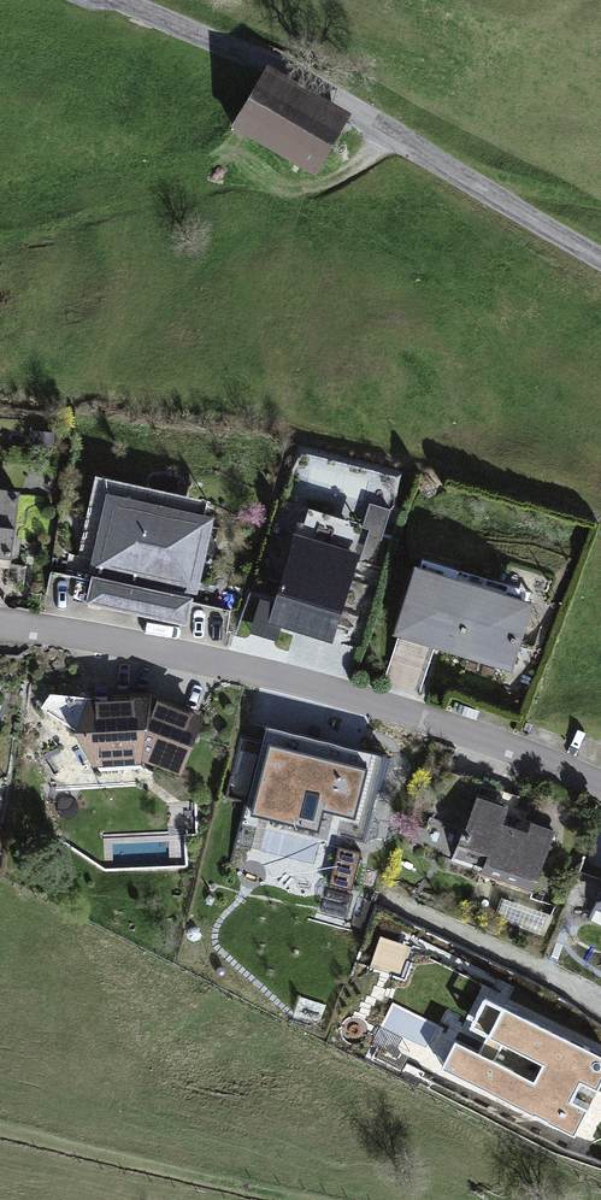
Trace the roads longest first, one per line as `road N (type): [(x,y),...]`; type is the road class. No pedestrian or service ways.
road 1 (residential): [(600,781),(308,684),(0,624)]
road 2 (unclassified): [(600,256),(297,72),(121,0)]

